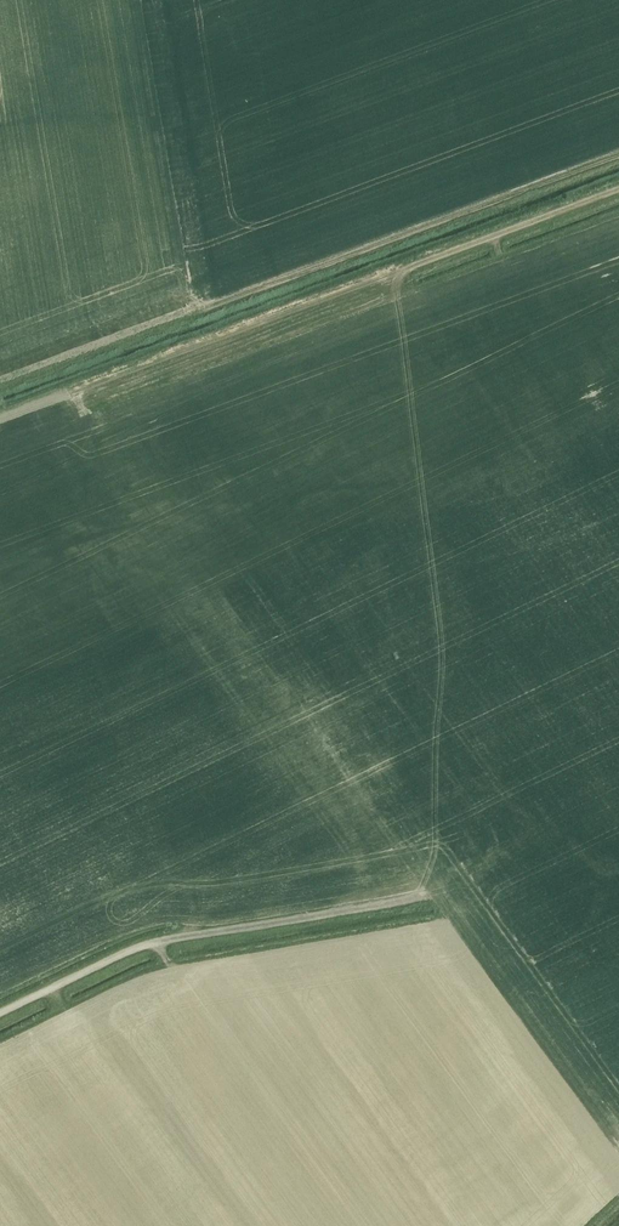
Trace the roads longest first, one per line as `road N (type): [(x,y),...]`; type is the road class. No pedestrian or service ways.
road 1 (unclassified): [(618,189),(397,272)]
road 2 (unclassified): [(0,1017),(161,943)]

